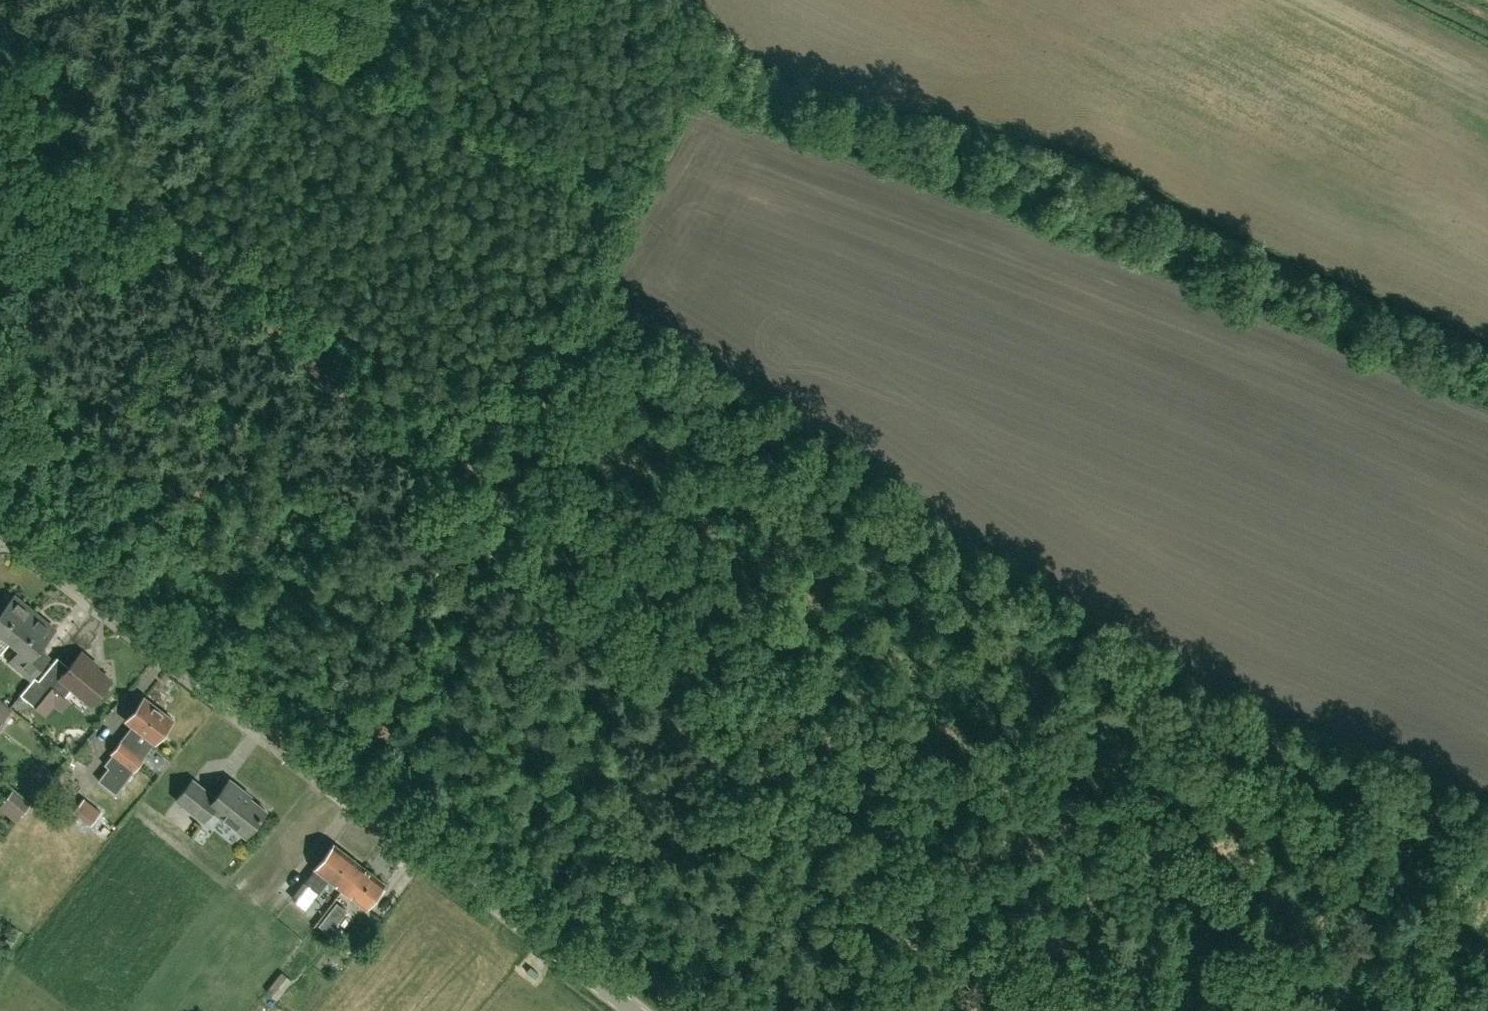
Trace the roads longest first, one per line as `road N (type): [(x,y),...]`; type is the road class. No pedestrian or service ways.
road 1 (tertiary): [(637,1010),(0,525)]

